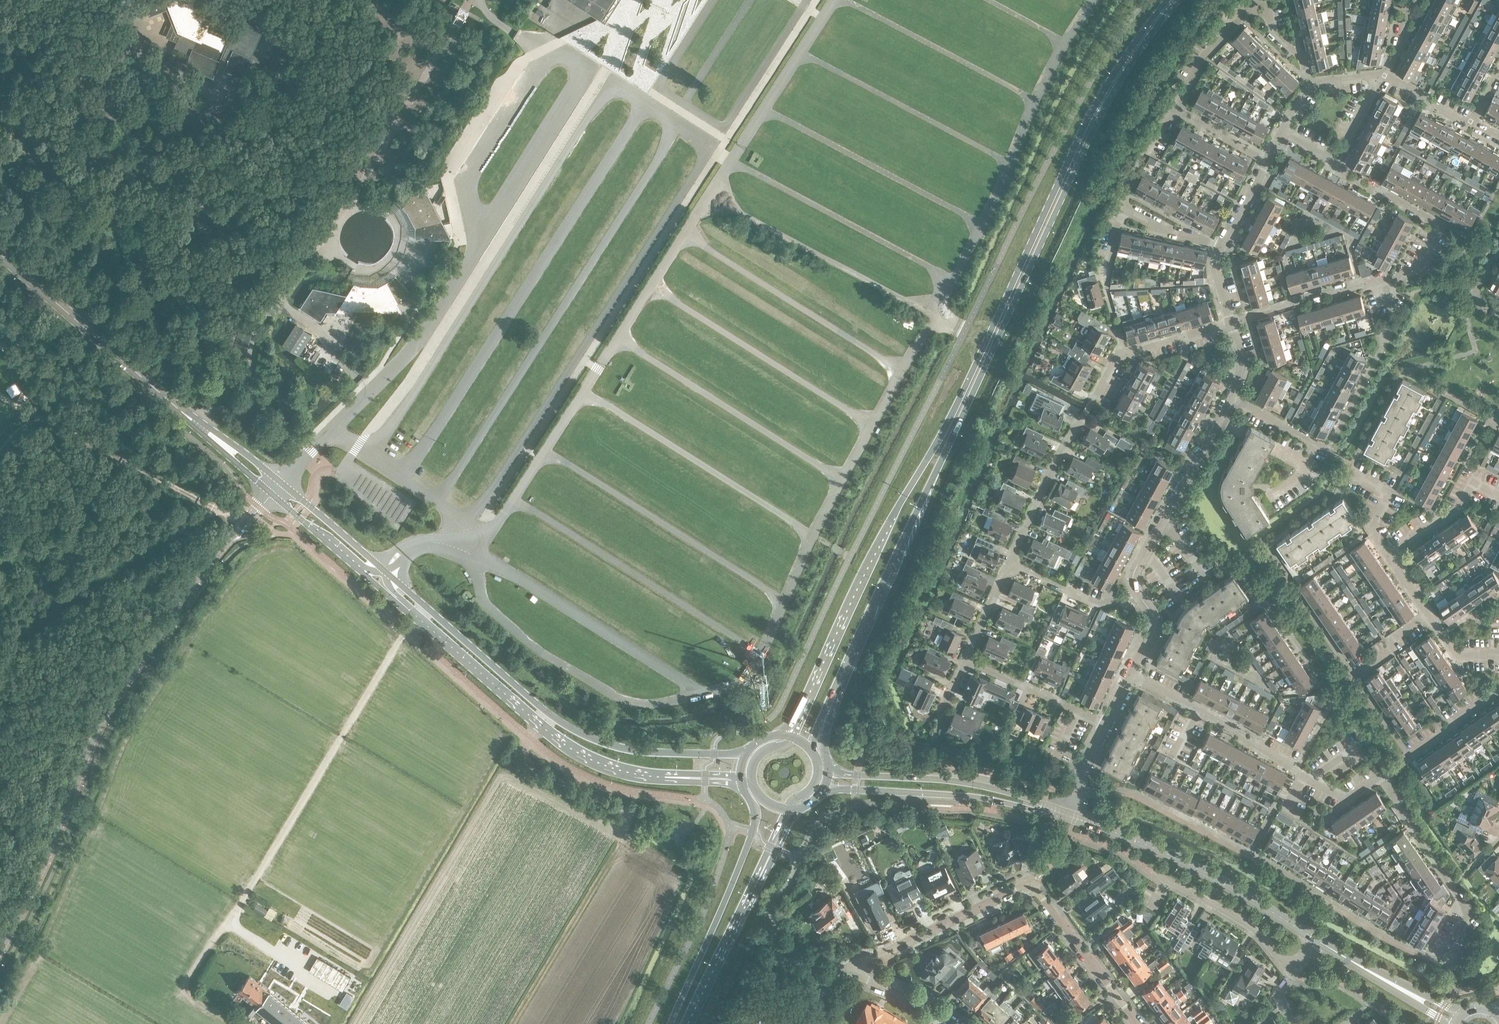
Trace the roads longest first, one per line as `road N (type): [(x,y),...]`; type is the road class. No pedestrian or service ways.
road 1 (primary): [(1103,99),(807,697)]
road 2 (primary): [(835,697),(1103,99)]
road 3 (secondary): [(746,753),(620,747),(555,718),(281,481)]
road 4 (secondary): [(271,492),(570,748),(621,771),(681,777)]
road 5 (tertiary): [(0,950),(109,707),(227,543)]
road 6 (residential): [(1231,322),(1375,284),(1387,288),(1417,269),(1439,226),(1283,130)]
road 7 (track): [(508,1023),(628,821),(531,763),(527,734),(545,710)]
road 8 (residential): [(1137,1023),(1031,884),(855,967)]
road 9 (residential): [(1380,775),(1346,799),(1132,675)]
road 10 (secondary): [(1316,941),(1225,884),(1067,816)]
road 11 (secondary): [(199,424),(0,253)]
road 12 (primary): [(743,787),(755,823),(669,1023)]
road 13 (track): [(0,646),(214,507)]
road 14 (secondary): [(822,790),(974,797),(1067,816)]
road 15 (secondary): [(1067,816),(971,783),(829,770)]
road 16 (residential): [(1314,81),(1258,1),(1207,53),(1178,111)]
road 17 (residential): [(1136,590),(1139,559),(1230,397)]
road 18 (residential): [(1442,954),(1466,912),(1380,775)]
road 19 (primary): [(690,1023),(763,868)]
road 20 (residential): [(1092,399),(1117,354),(1231,322)]
road 21 (residential): [(1008,564),(1082,417)]
road 22 (residential): [(1498,655),(1455,655),(1390,556)]
road 23 (residential): [(1292,973),(1256,930),(1166,880)]
road 24 (residential): [(1106,724),(965,660)]
road 25 (residential): [(1380,775),(1498,690)]
road 26 (residential): [(1008,564),(1101,604),(1136,590)]
road 27 (primary): [(1103,99),(1172,0)]

